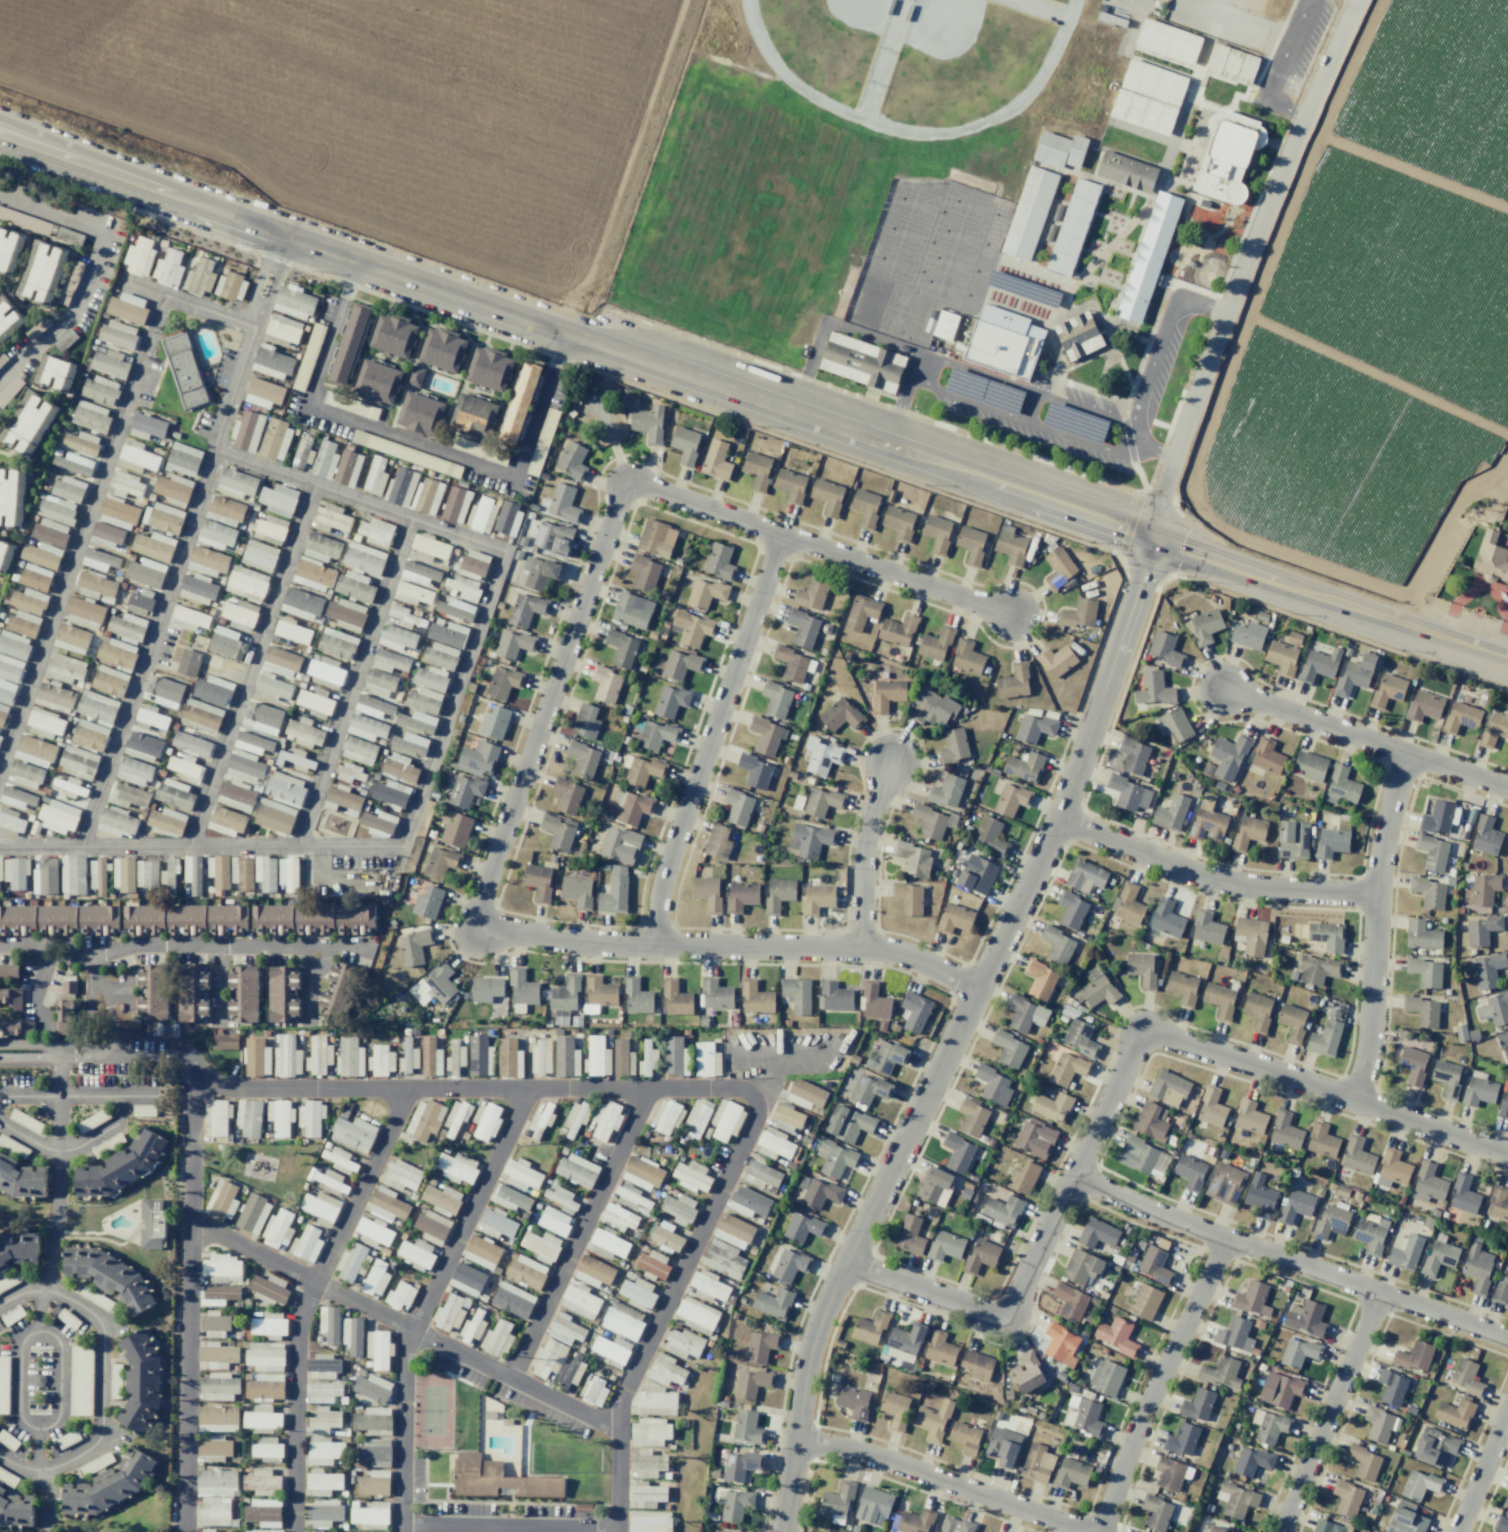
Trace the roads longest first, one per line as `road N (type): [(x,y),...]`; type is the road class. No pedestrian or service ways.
road 1 (residential): [(1359,0),(1225,314),(1058,817),(811,1345),(783,1531)]
road 2 (secondary): [(1507,658),(0,133)]
road 3 (residential): [(1009,614),(653,489),(629,488),(618,498),(477,911),(495,930),(556,939),(889,948),(976,987)]
road 4 (residential): [(1507,1156),(1150,1036),(1129,1056),(1006,1310),(988,1314),(845,1262)]
road 5 (residential): [(79,846),(282,233)]
road 6 (residential): [(193,1083),(744,1088)]
road 7 (residential): [(162,295),(0,766)]
road 8 (residential): [(744,1088),(754,1098),(753,1119),(617,1405),(615,1531)]
road 9 (residential): [(617,1430),(190,1222)]
road 10 (residential): [(529,1088),(404,1344),(400,1531)]
road 11 (residential): [(408,1089),(298,1325),(293,1531)]
road 12 (residential): [(1074,1176),(1507,1339)]
road 13 (residential): [(193,1083),(184,1531)]
road 14 (residential): [(780,535),(660,880),(654,944)]
road 15 (residential): [(0,847),(401,844)]
road 16 (residential): [(312,484),(188,846)]
road 17 (residential): [(0,944),(92,958),(136,946),(365,947)]
road 18 (residential): [(1408,756),(1382,842),(1369,1042),(1351,1100)]
road 19 (residential): [(298,844),(410,517)]
road 20 (residential): [(1226,1239),(1141,1417),(1103,1520),(1071,1527)]
road 21 (residential): [(1058,817),(1231,884),(1376,893)]
road 22 (residential): [(648,1088),(510,1377)]
road 23 (residential): [(401,844),(503,549)]
road 24 (residential): [(503,549),(216,451)]
road 25 (residential): [(1227,689),(1507,789)]
road 26 (residential): [(0,197),(99,232),(102,240),(76,311),(0,376)]
road 27 (residential): [(1071,1527),(864,1455),(798,1441)]
road 28 (residential): [(1379,1292),(1279,1531)]
road 29 (residential): [(36,1470),(80,1456),(102,1434),(100,1324),(44,1291)]
road 30 (residential): [(58,1051),(57,1201),(44,1291)]
road 31 (residential): [(19,1416),(21,1345),(43,1332),(60,1349),(58,1417),(35,1430),(19,1416)]
road 32 (residential): [(615,1528),(400,1524)]
road 33 (residential): [(861,946),(863,846),(892,760)]
road 34 (residential): [(50,1050),(179,1051),(192,1060),(193,1083)]
road 35 (residential): [(0,1121),(47,1150),(74,1150),(118,1124),(121,1096)]
road 36 (residential): [(0,1096),(158,1096)]
road 37 (residential): [(1507,1410),(1457,1531)]
road 38 (residential): [(251,326),(132,285)]

